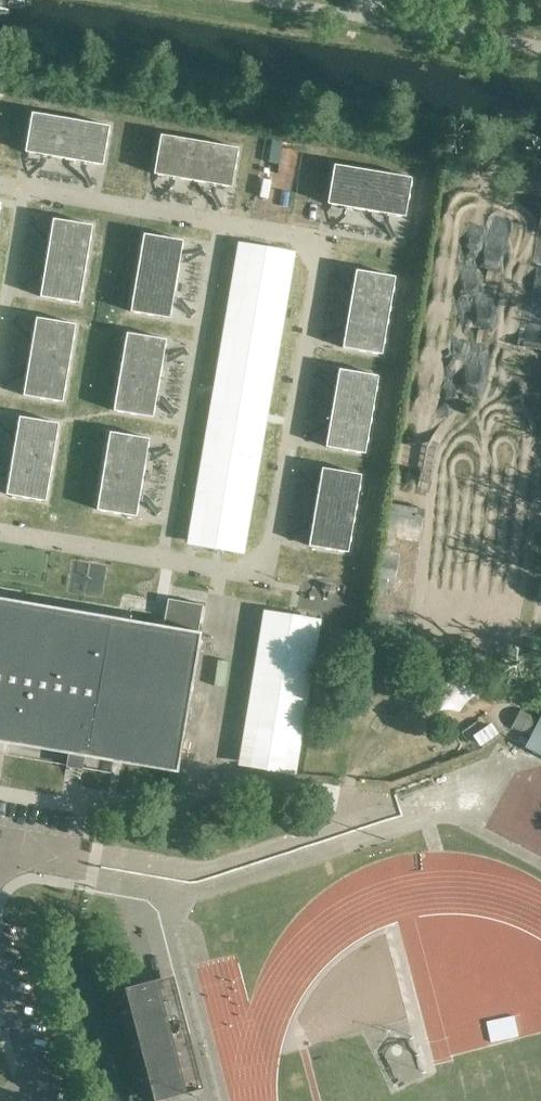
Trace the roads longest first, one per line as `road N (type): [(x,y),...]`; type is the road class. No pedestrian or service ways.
road 1 (unclassified): [(0,980),(37,1100)]

